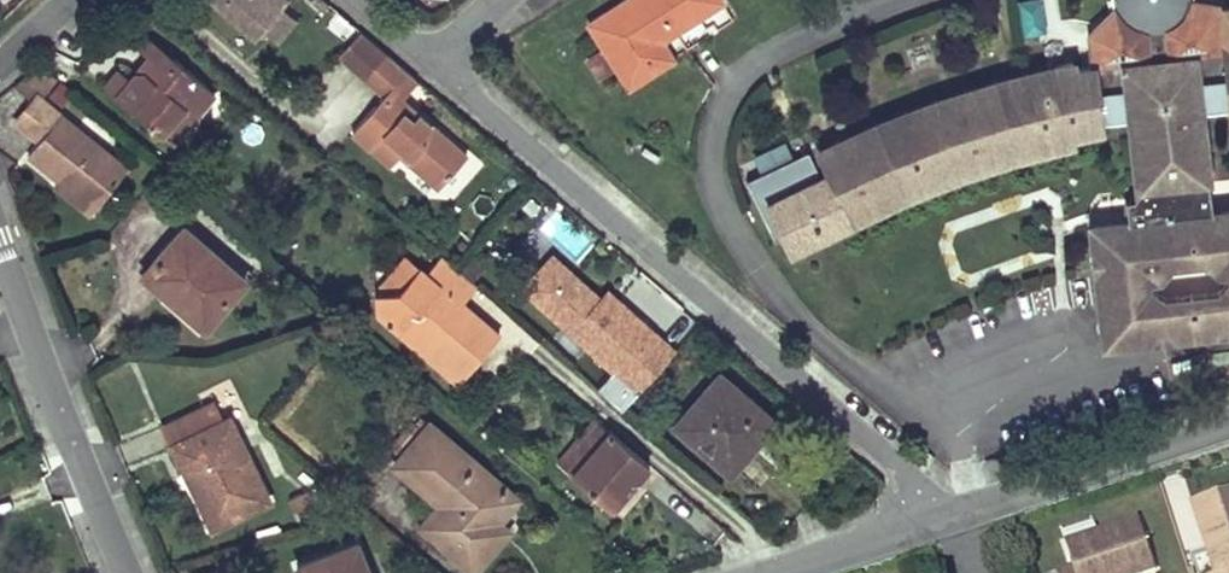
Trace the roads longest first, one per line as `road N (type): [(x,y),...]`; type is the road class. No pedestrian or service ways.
road 1 (residential): [(434,67),(956,517)]
road 2 (residential): [(127,572),(0,267)]
road 3 (residential): [(1228,412),(956,517)]
road 4 (residential): [(956,517),(771,572)]

